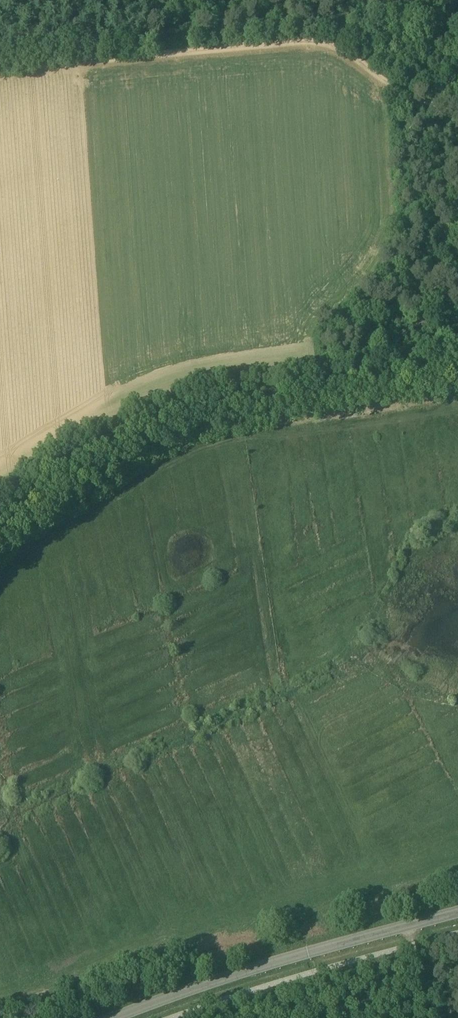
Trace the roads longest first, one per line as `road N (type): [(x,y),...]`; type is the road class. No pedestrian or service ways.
road 1 (track): [(457,102),(384,80),(318,42),(0,67)]
road 2 (tertiary): [(121,1017),(242,973),(457,914)]

